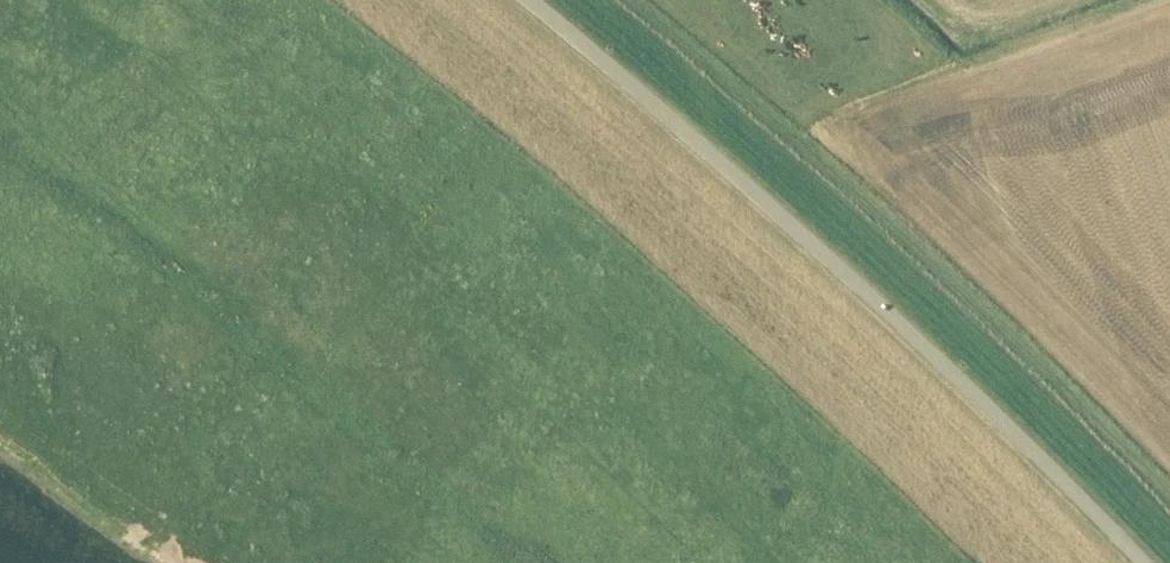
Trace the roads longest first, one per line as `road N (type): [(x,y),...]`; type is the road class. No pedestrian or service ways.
road 1 (unclassified): [(1128,562),(921,355),(497,0)]

